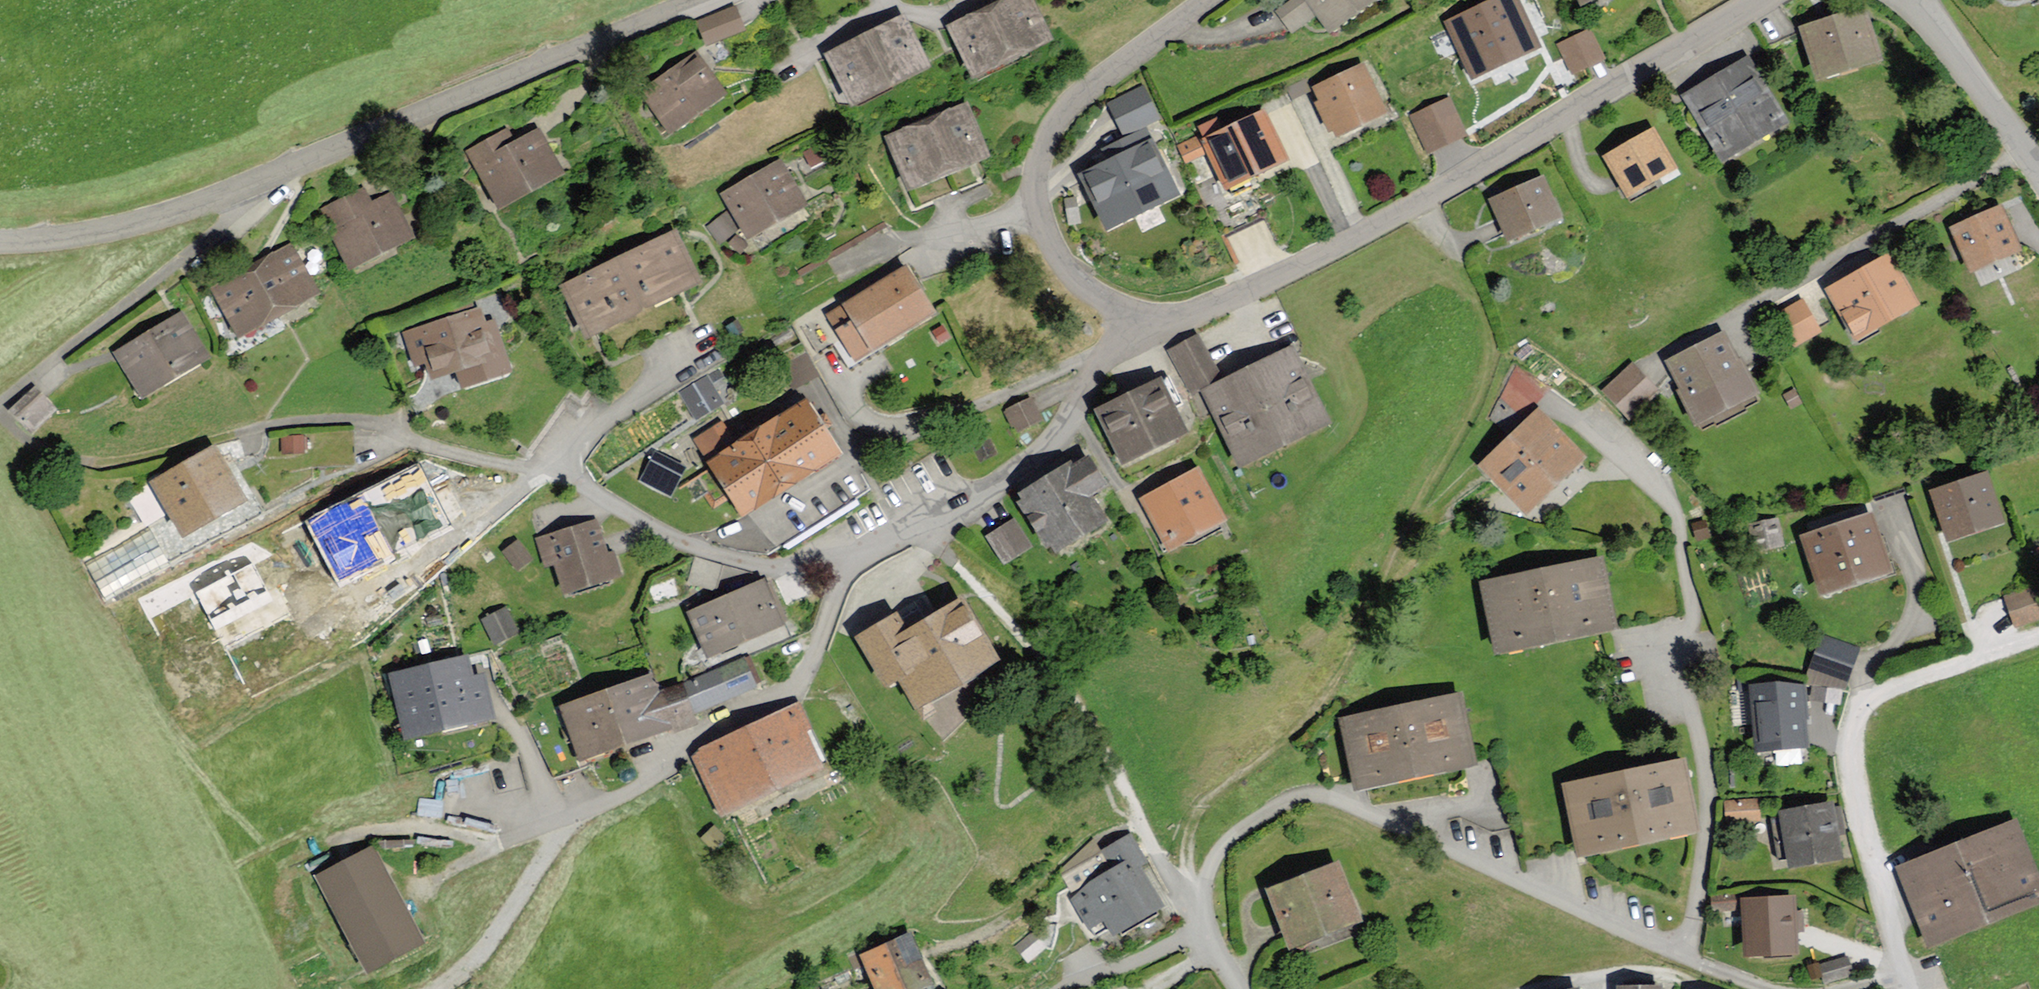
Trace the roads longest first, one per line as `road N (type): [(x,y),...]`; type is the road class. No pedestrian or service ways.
road 1 (residential): [(1240,988),(1213,951),(1197,895),(1231,835),(1284,801),(1311,796),(1769,988)]
road 2 (residential): [(1757,0),(1341,246),(1188,315),(1131,311)]
road 3 (residential): [(541,469),(435,448),(379,425),(325,421),(86,461),(25,437),(0,416)]
road 4 (residential): [(690,0),(248,186)]
road 5 (residential): [(849,573),(805,671),(783,695),(671,753),(650,780),(611,801),(502,841)]
road 6 (track): [(1197,895),(1169,871),(1072,699),(936,522)]
road 7 (residential): [(1131,311),(1090,293),(1050,245),(1038,212),(1041,159),(1071,103),(1206,0)]
road 8 (residential): [(1131,311),(1070,421),(1033,461),(974,505),(875,551),(849,573)]
road 9 (residential): [(0,403),(247,207),(248,186)]
road 10 (residential): [(849,573),(697,547),(541,469)]
road 11 (track): [(1854,788),(1853,732),(1869,699),(2038,634)]
road 12 (residential): [(248,186),(123,227),(0,241)]
road 13 (residential): [(541,469),(453,541),(366,593)]
road 14 (residential): [(2038,173),(1915,0)]
road 15 (residential): [(1911,971),(1854,788)]
road 16 (track): [(1202,920),(1160,948),(1065,988)]
road 17 (track): [(1547,988),(1634,975),(1691,981)]

